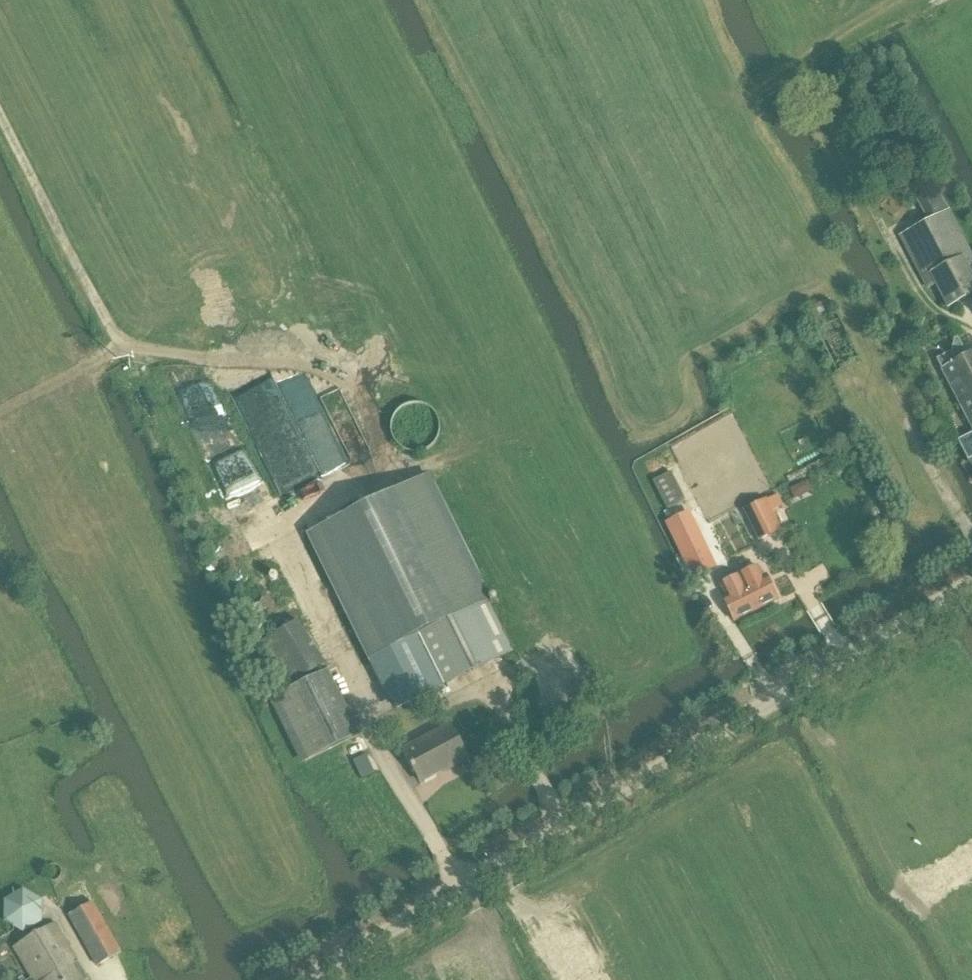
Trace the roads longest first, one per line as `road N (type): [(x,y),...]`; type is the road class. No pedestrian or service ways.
road 1 (unclassified): [(306,979),(971,587)]
road 2 (track): [(274,524),(373,474),(378,433),(344,367),(132,347),(111,329),(0,112)]
road 3 (track): [(971,538),(903,415)]

